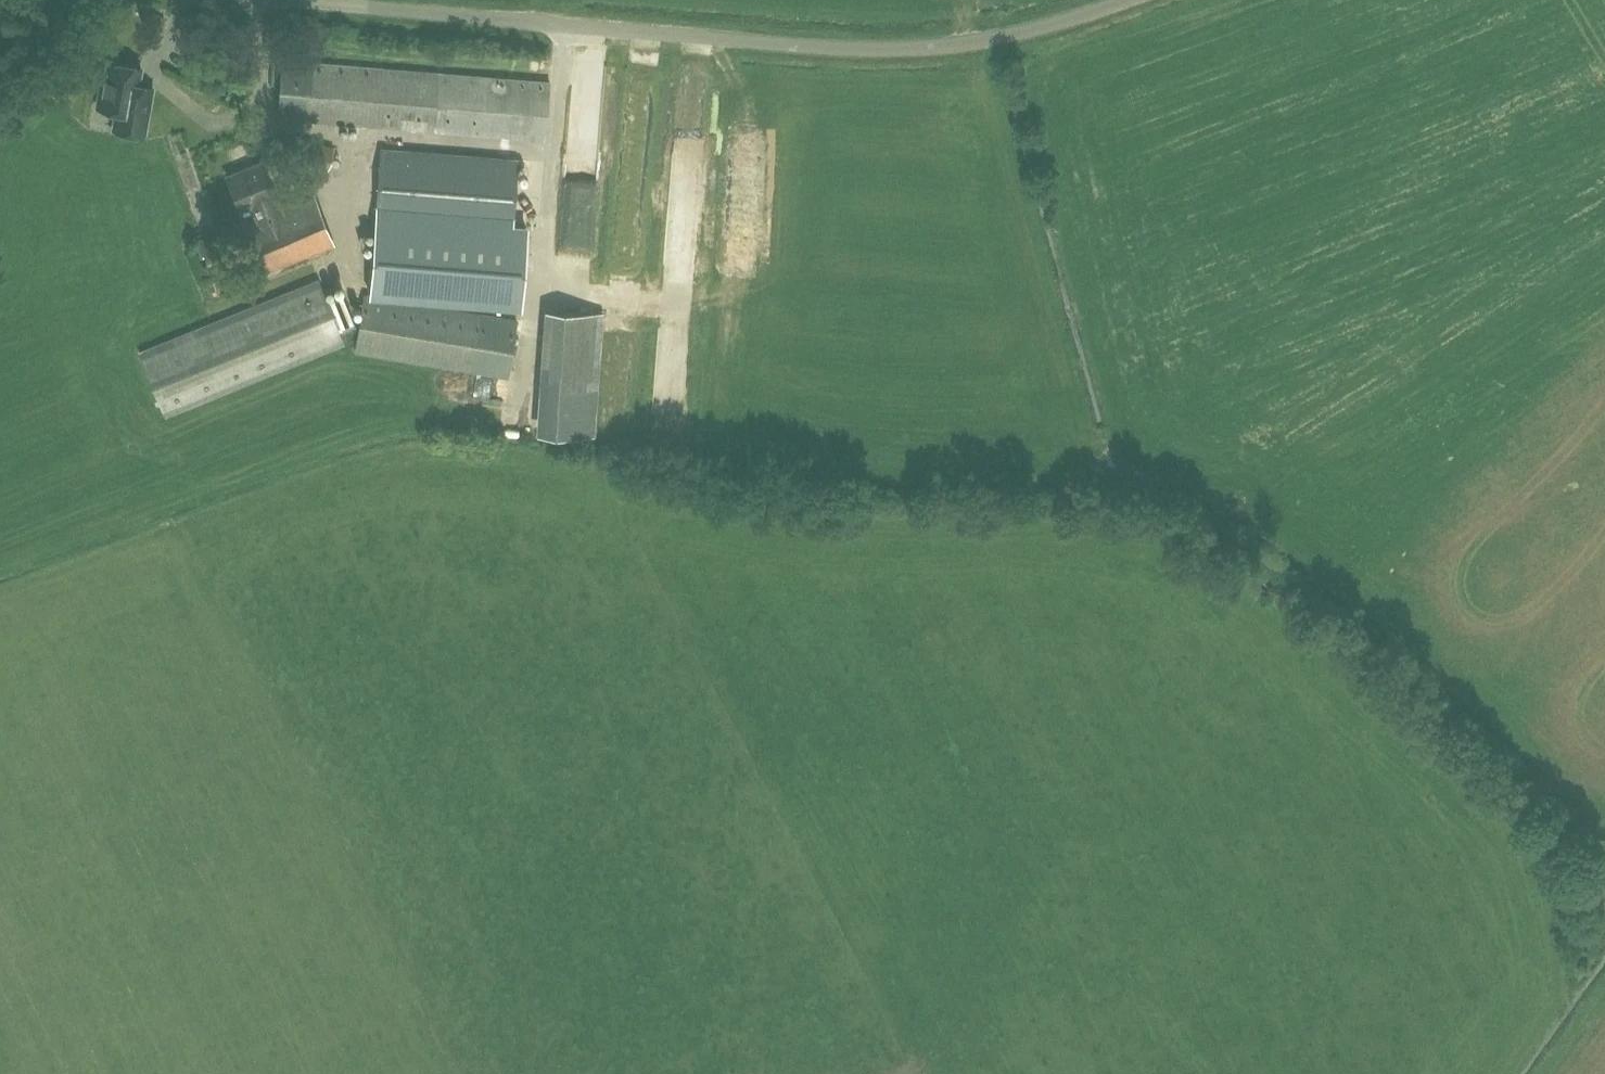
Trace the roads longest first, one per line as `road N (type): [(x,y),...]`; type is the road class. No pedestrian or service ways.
road 1 (unclassified): [(302,0),(887,48),(1013,35),(1128,0)]

